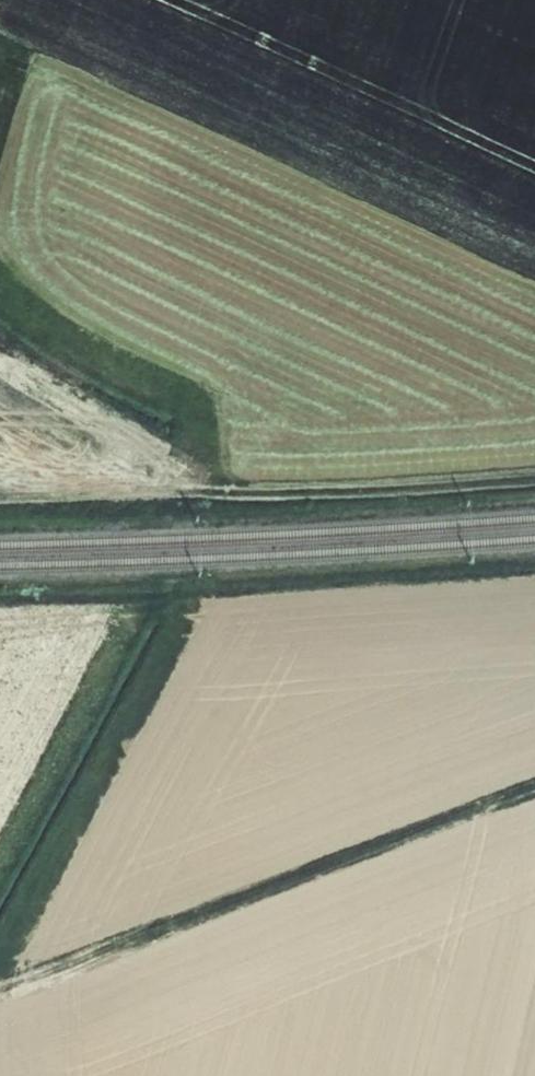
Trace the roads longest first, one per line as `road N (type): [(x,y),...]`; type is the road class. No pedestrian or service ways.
road 1 (track): [(0,989),(534,797)]

